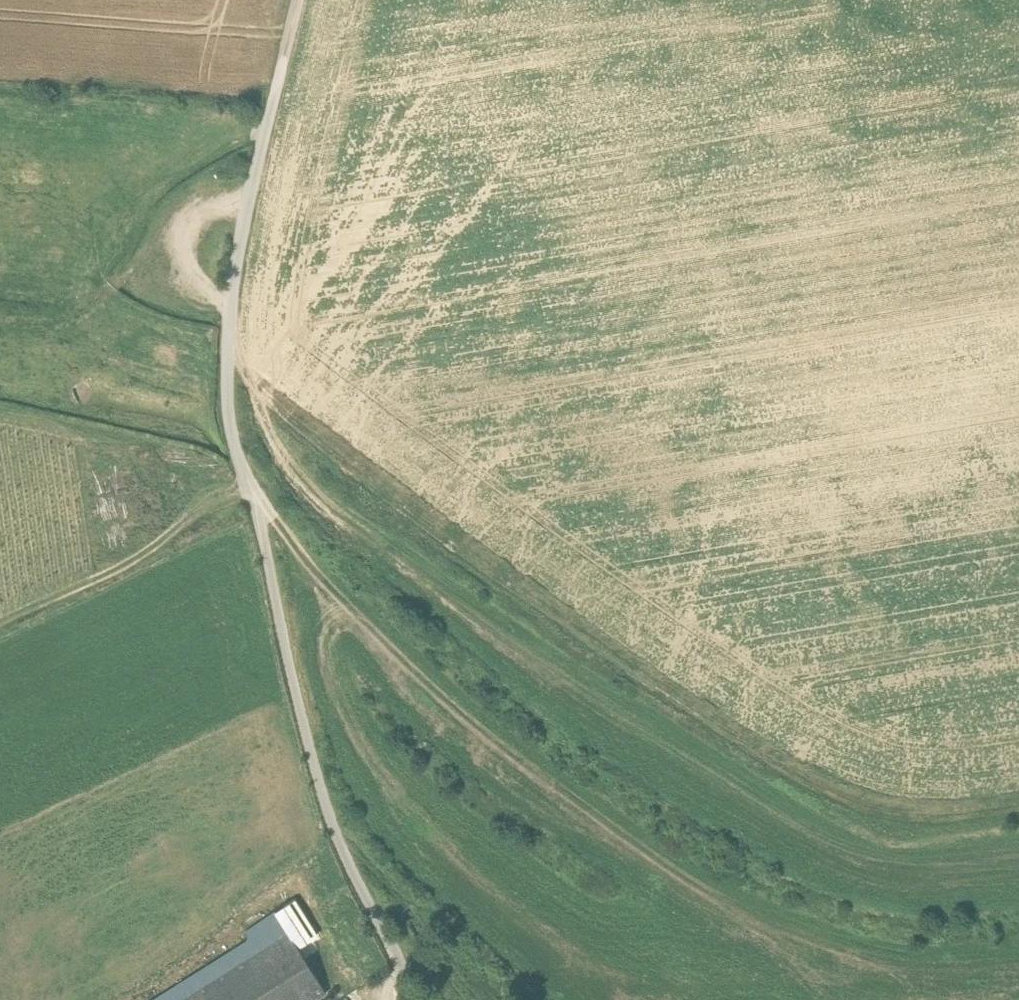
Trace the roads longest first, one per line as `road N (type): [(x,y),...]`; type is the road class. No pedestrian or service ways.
road 1 (unclassified): [(409,999),(323,799),(230,426),(235,264),(284,56)]

